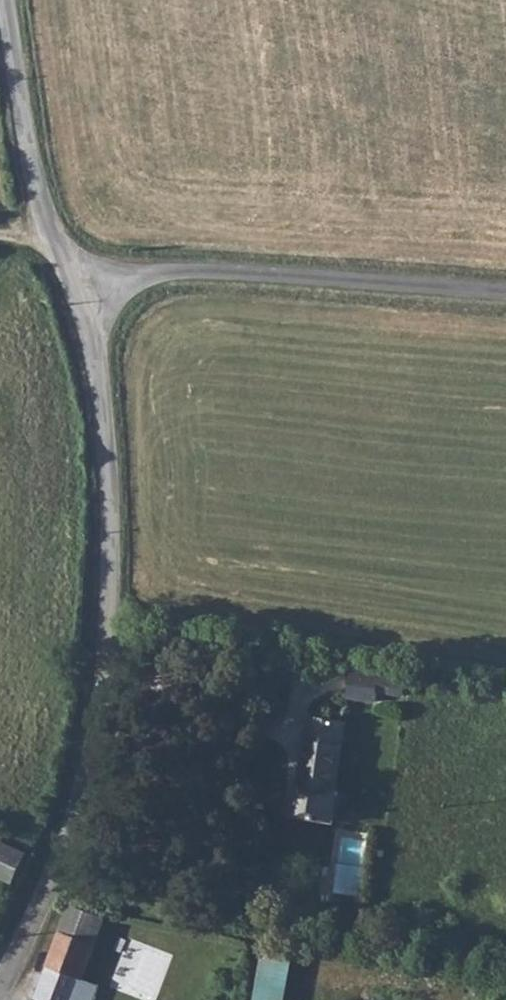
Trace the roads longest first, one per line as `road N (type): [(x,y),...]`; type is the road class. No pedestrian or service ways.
road 1 (unclassified): [(73,275),(100,424),(116,642),(77,827),(0,968)]
road 2 (unclassified): [(505,296),(73,275)]
road 3 (unclassified): [(7,0),(33,194),(73,275)]

